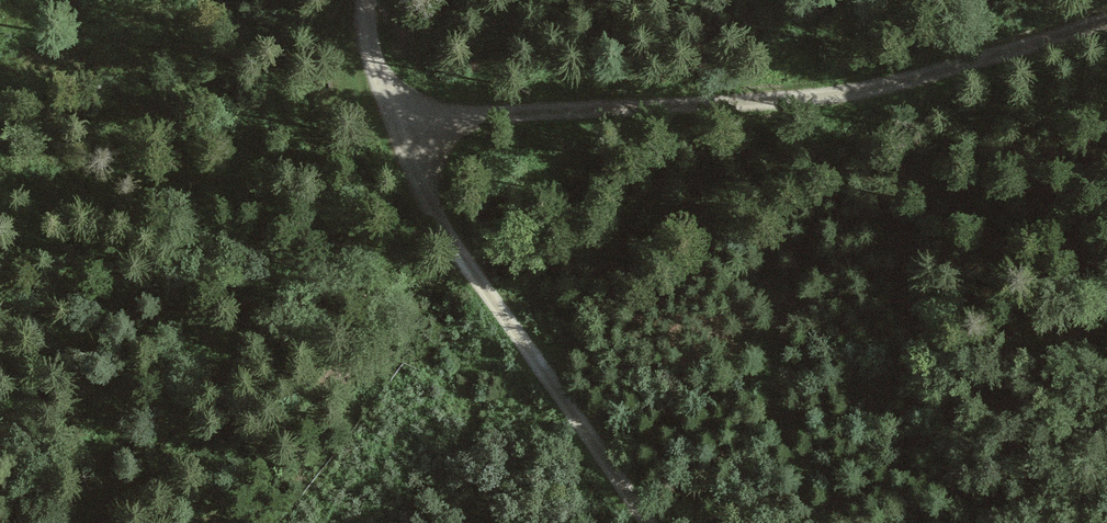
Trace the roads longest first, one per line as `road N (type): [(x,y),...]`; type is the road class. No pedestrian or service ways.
road 1 (track): [(1106,17),(847,92),(722,111),(381,123)]
road 2 (track): [(650,522),(381,123),(361,58),(360,0)]

